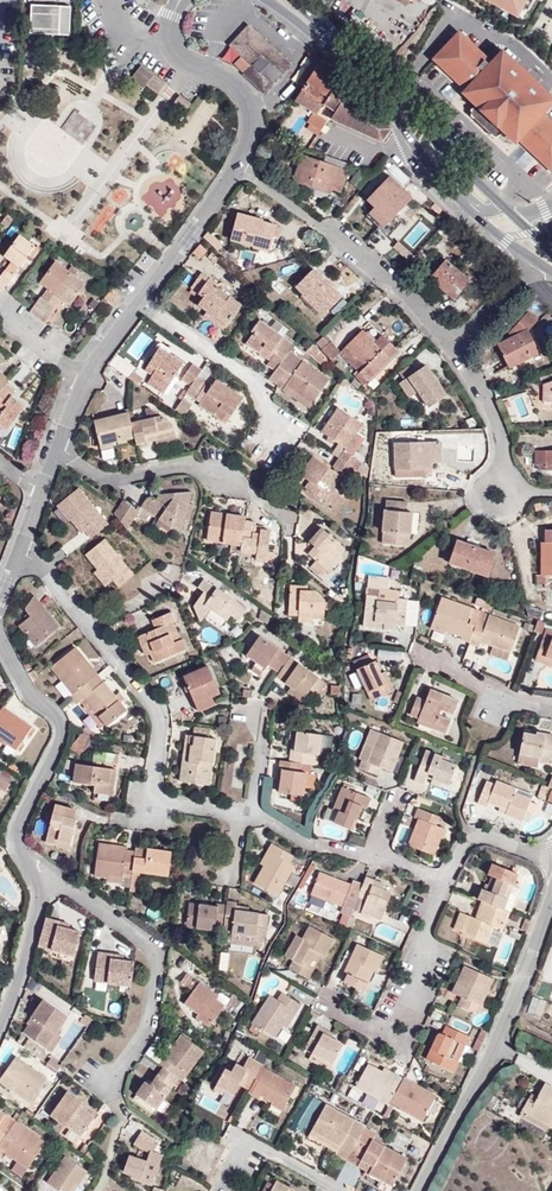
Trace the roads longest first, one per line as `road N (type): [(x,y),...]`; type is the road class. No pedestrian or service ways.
road 1 (unclassified): [(0,1027),(37,892),(13,842),(61,725),(25,688),(0,642)]
road 2 (residential): [(238,167),(373,265),(450,343),(500,437),(509,479)]
road 3 (residential): [(138,301),(88,380),(0,595)]
road 4 (residential): [(551,896),(496,1048),(418,1190)]
road 5 (primary): [(502,204),(297,0)]
road 6 (primary): [(266,0),(388,108),(443,184)]
road 7 (residential): [(138,301),(251,379),(286,428)]
road 8 (unclassified): [(172,17),(175,53),(237,87),(249,104),(252,125),(238,167)]
road 9 (residential): [(238,167),(138,301)]
road 10 (residential): [(551,711),(515,702),(420,655)]
road 11 (primary): [(443,184),(505,241),(551,271)]

